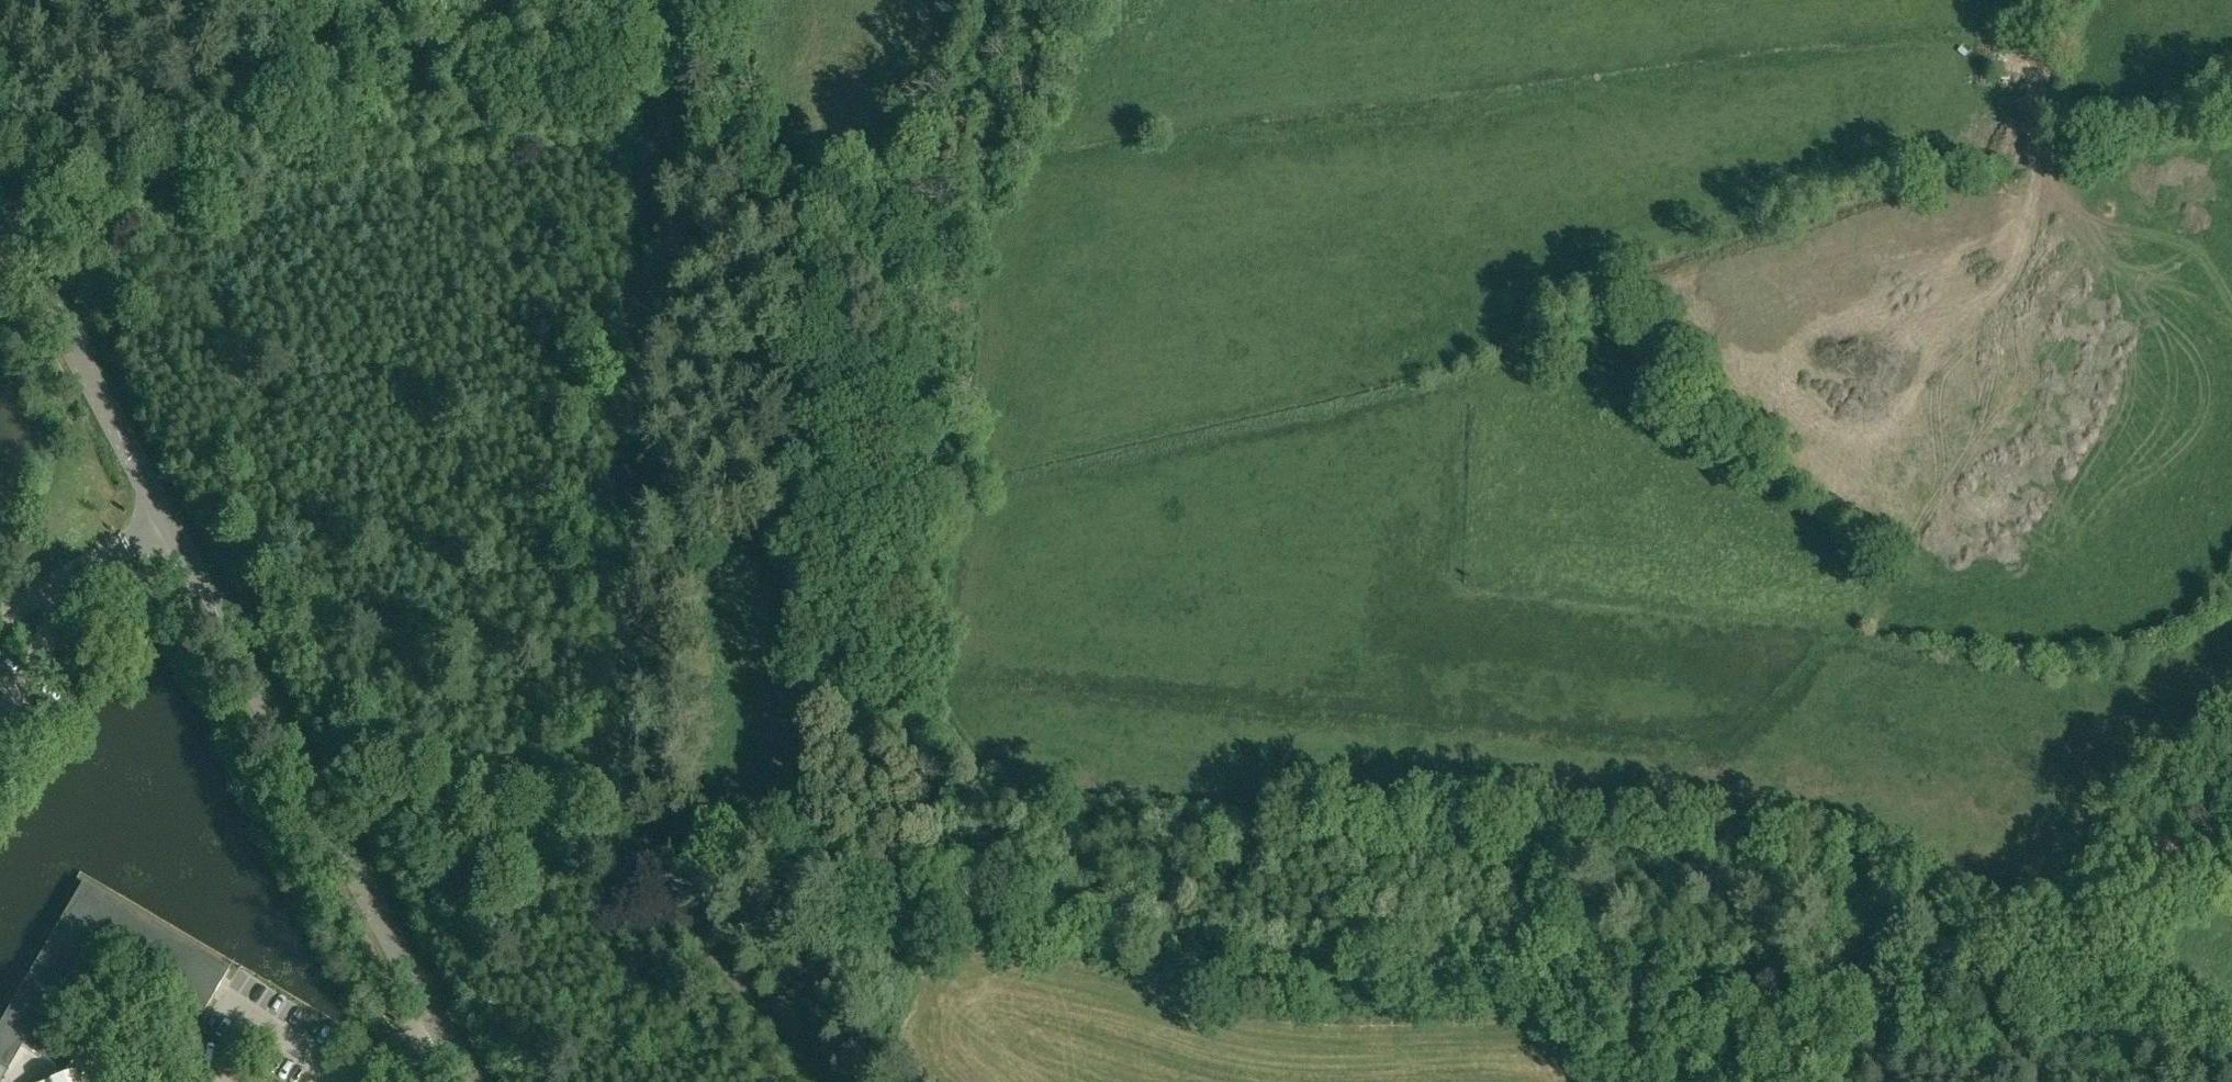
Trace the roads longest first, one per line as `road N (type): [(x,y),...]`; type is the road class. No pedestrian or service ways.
road 1 (track): [(697,0),(651,166),(620,741),(635,840),(837,1081)]
road 2 (tertiary): [(466,1081),(0,211)]

